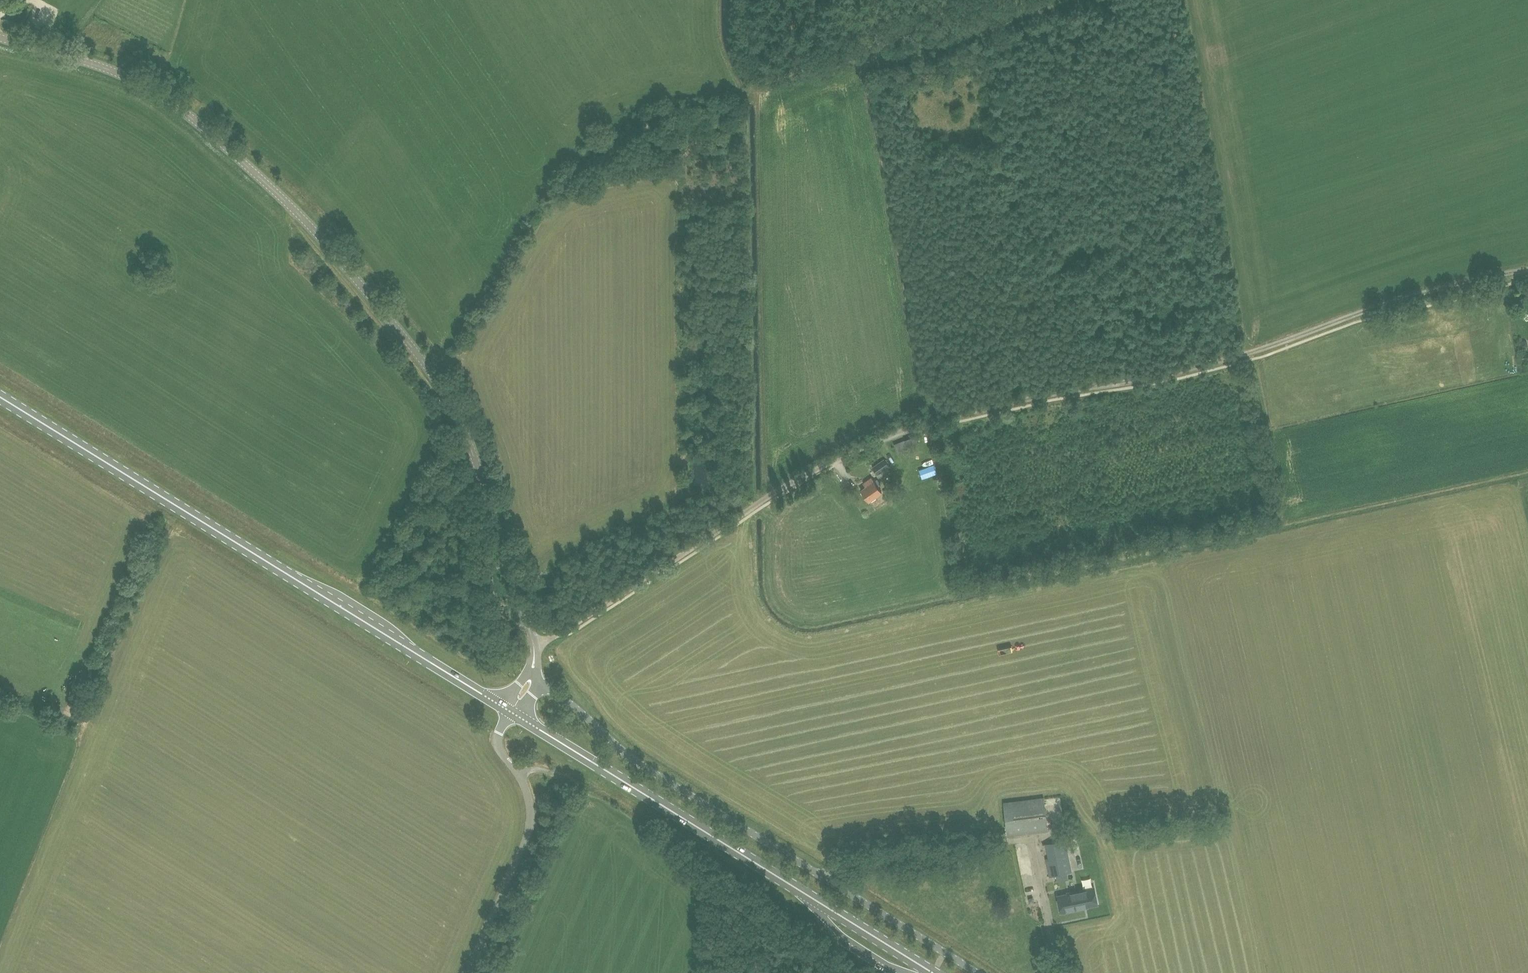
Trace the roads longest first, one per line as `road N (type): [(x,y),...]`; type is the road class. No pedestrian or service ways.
road 1 (unclassified): [(534,645),(456,409),(325,228),(217,127),(140,79),(0,31)]
road 2 (track): [(910,428),(1247,356),(1527,272)]
road 3 (primary): [(511,712),(0,397)]
road 4 (unclassified): [(977,972),(638,763),(537,682)]
road 5 (primary): [(933,972),(511,712)]
road 6 (unclassified): [(467,972),(530,826),(525,789),(497,741),(511,712)]
road 7 (track): [(556,635),(755,507)]

